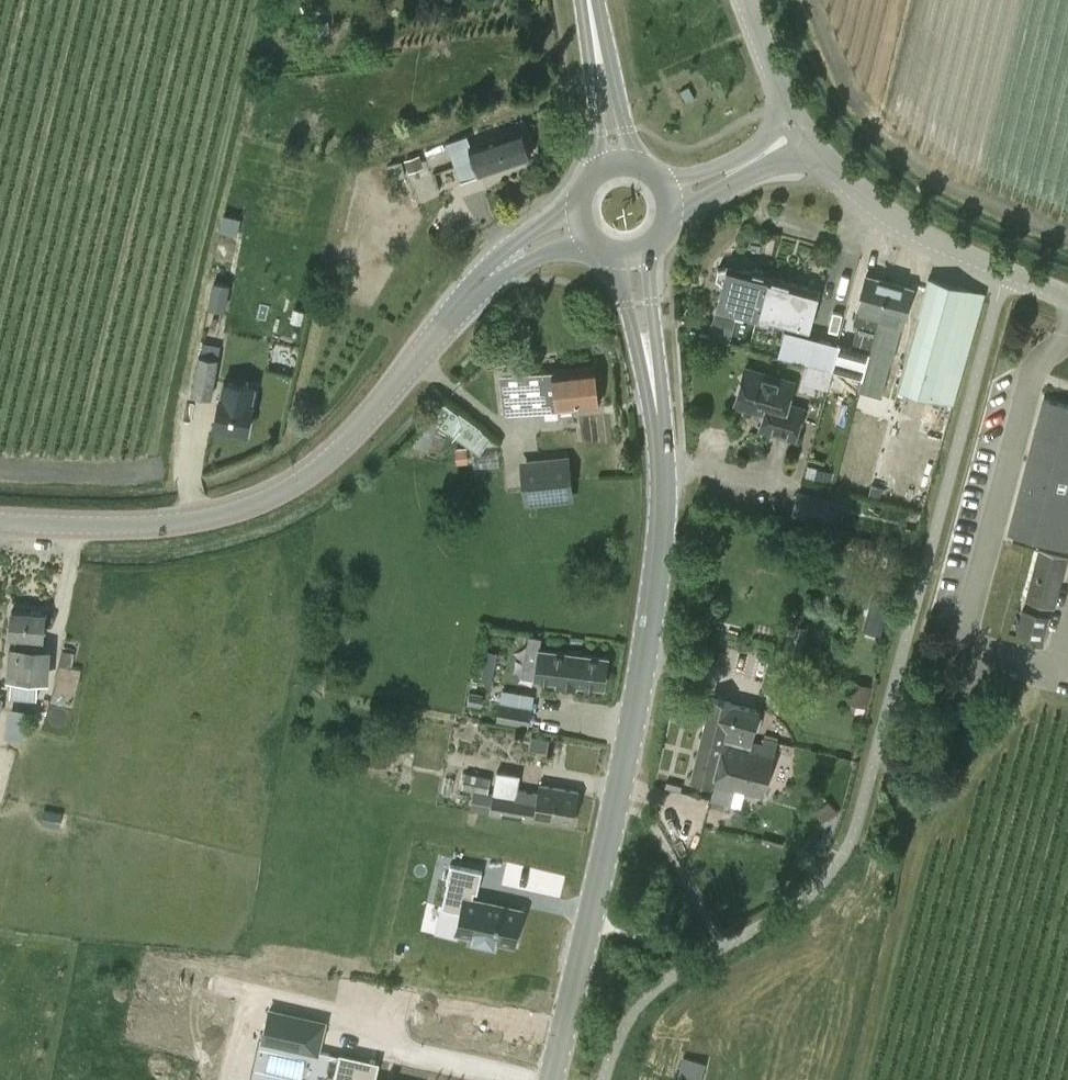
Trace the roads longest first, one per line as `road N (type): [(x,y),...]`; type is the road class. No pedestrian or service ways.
road 1 (secondary): [(543,1079),(627,735),(661,527),(627,257)]
road 2 (tertiary): [(0,527),(146,537),(188,532),(267,503),(342,444),(487,273),(577,209)]
road 3 (tertiary): [(794,142),(870,205),(939,246),(1067,298)]
road 4 (secondary): [(619,159),(593,0)]
road 5 (unclassified): [(794,142),(742,0)]
road 6 (tertiary): [(672,190),(794,142)]

